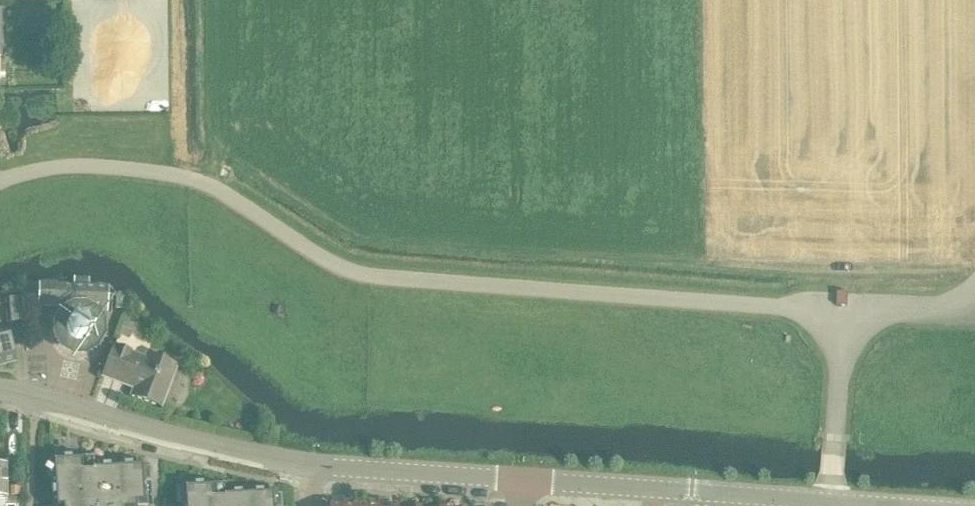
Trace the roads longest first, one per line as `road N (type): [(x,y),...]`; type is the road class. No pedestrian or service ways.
road 1 (tertiary): [(517,482),(907,505)]
road 2 (tertiary): [(311,468),(0,394)]
road 3 (tertiary): [(311,468),(517,482)]

